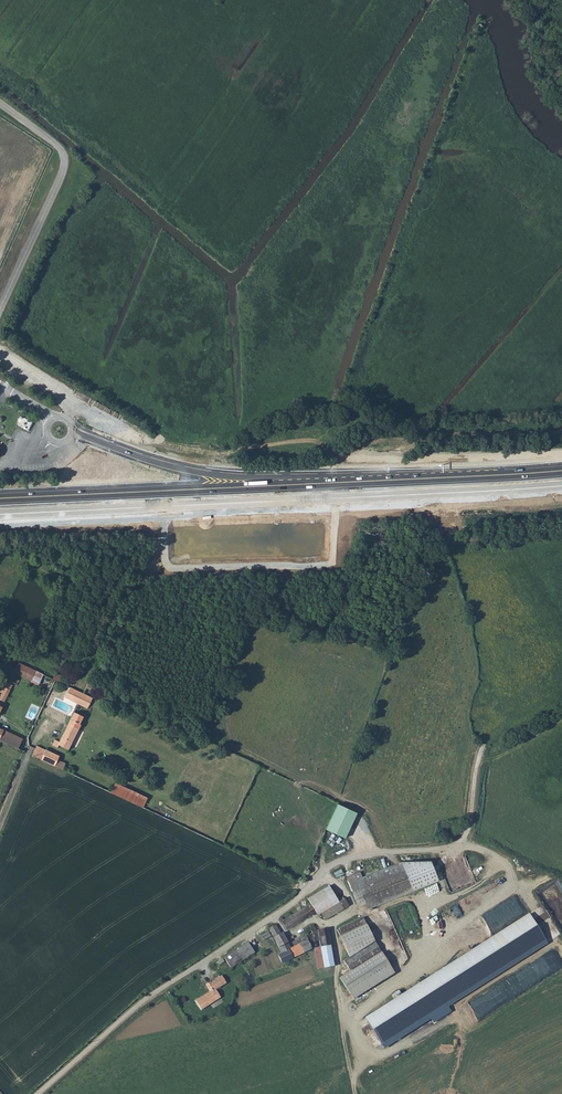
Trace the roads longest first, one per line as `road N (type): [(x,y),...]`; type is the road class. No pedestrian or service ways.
road 1 (unclassified): [(38,1093),(149,996),(296,902),(340,860),(459,844),(469,831),(483,747)]
road 2 (trunk): [(0,514),(561,486)]
road 3 (track): [(561,454),(436,458),(406,452),(379,461),(311,441),(210,454),(149,442),(83,411),(69,413)]
road 4 (trunk): [(454,479),(0,498)]
road 5 (trunk): [(454,479),(231,476),(165,464),(72,429)]
road 6 (unclassified): [(0,104),(65,160),(0,308)]

